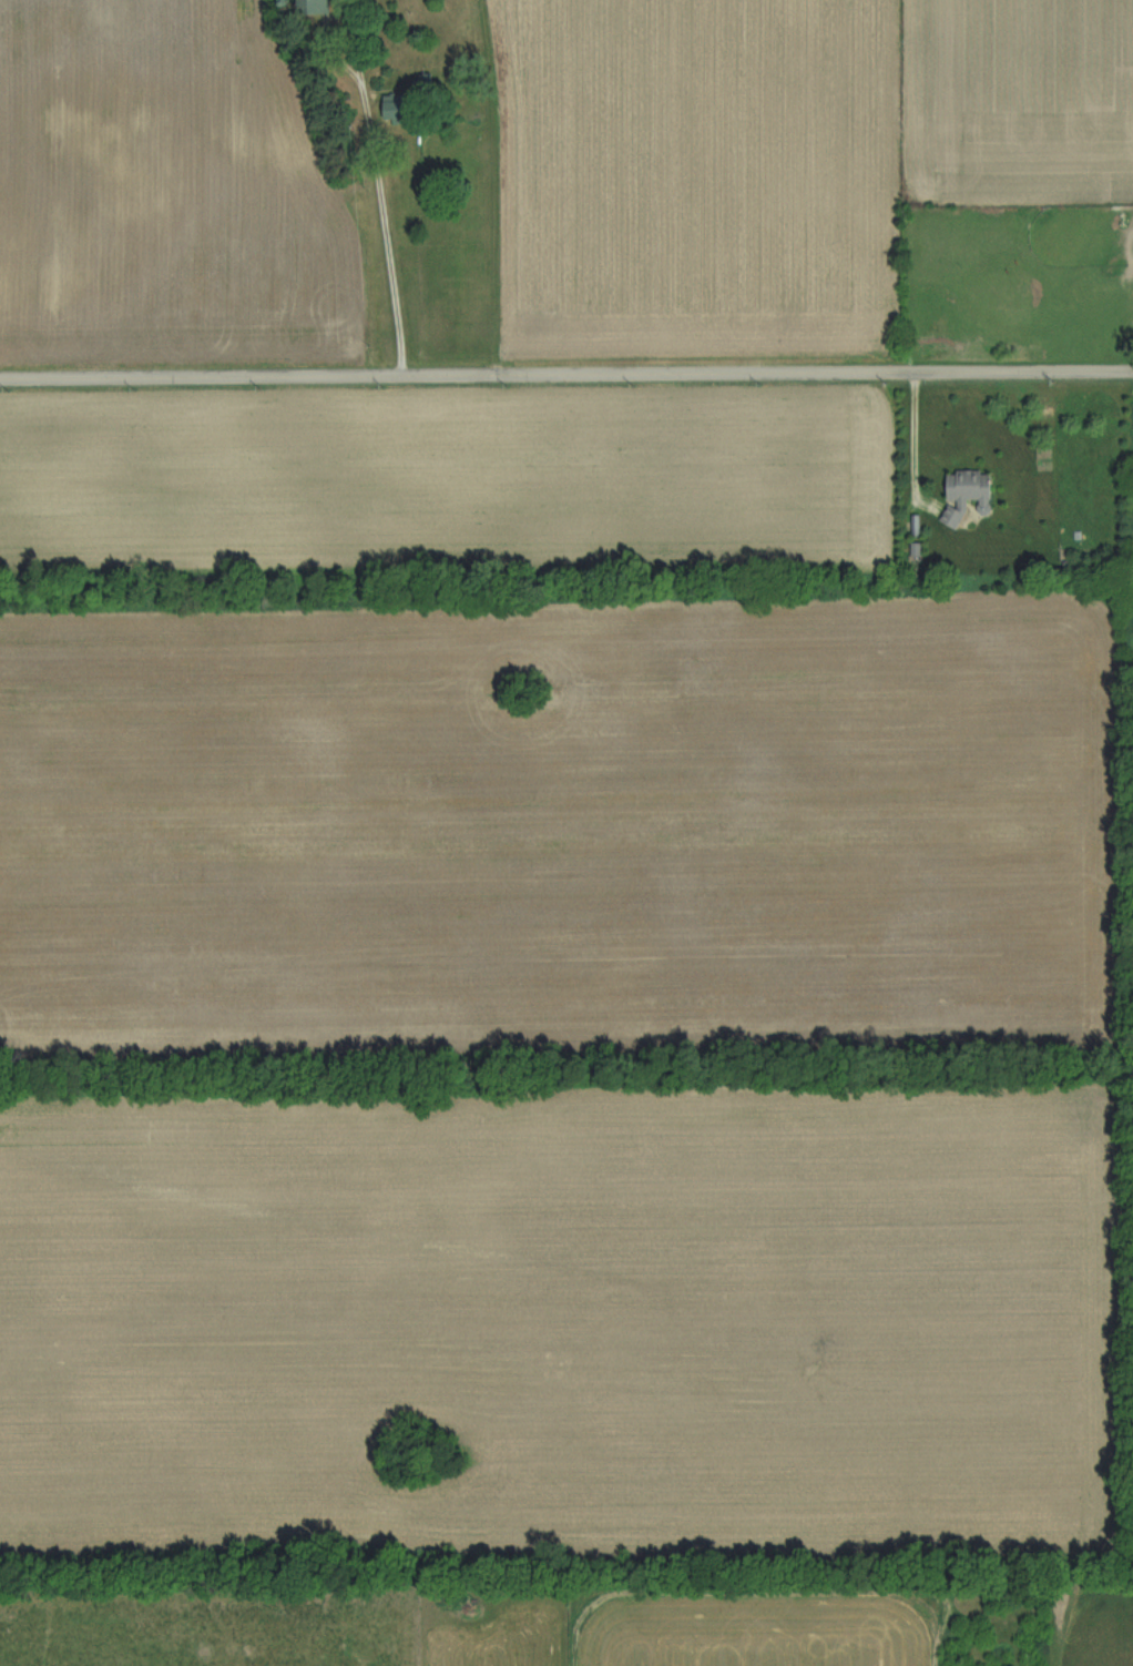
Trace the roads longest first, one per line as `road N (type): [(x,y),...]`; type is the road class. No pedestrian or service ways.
road 1 (residential): [(1132,372),(0,381)]

